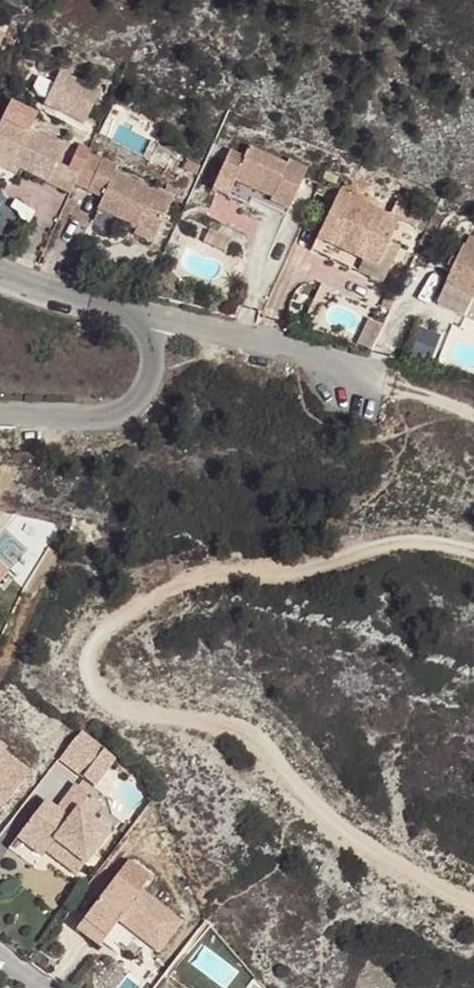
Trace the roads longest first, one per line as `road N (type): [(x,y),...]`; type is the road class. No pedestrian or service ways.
road 1 (track): [(473,557),(420,541),(211,578),(82,646),(83,677),(119,706),(206,719),(268,750),(336,839),(473,905)]
road 2 (residential): [(151,319),(385,385)]
road 3 (residential): [(151,319),(159,330),(154,374),(128,406),(96,420),(0,416)]
road 4 (residential): [(0,267),(151,319)]

